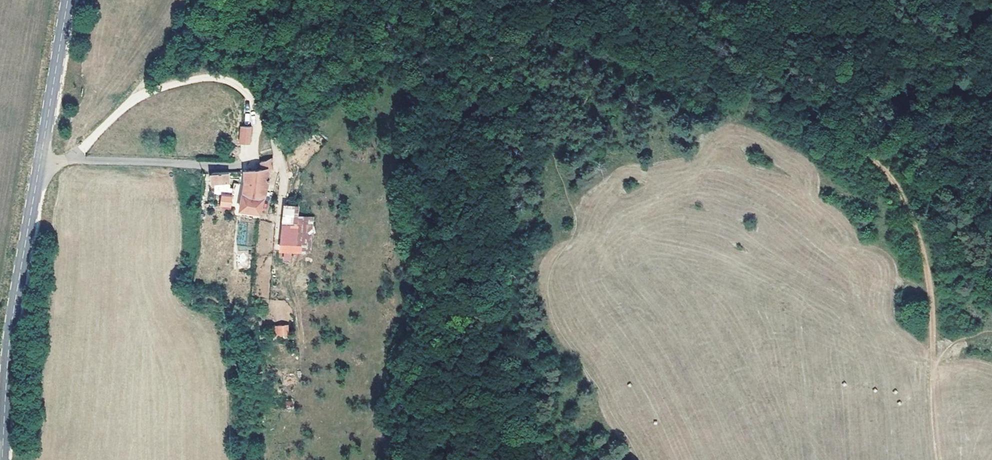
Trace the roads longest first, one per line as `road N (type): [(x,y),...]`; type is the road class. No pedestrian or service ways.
road 1 (track): [(672,0),(818,108),(901,188),(929,280),(946,459)]
road 2 (tertiary): [(68,0),(10,338),(2,459)]
road 3 (track): [(70,158),(233,164),(250,153),(256,109),(234,84),(200,78),(134,100)]

